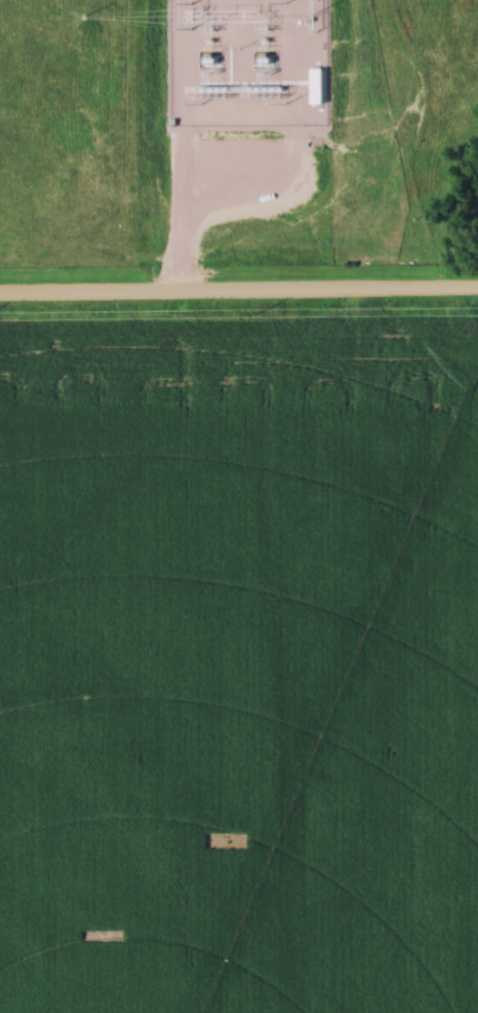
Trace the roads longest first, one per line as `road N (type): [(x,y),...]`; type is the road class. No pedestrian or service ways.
road 1 (residential): [(0,297),(477,291)]

